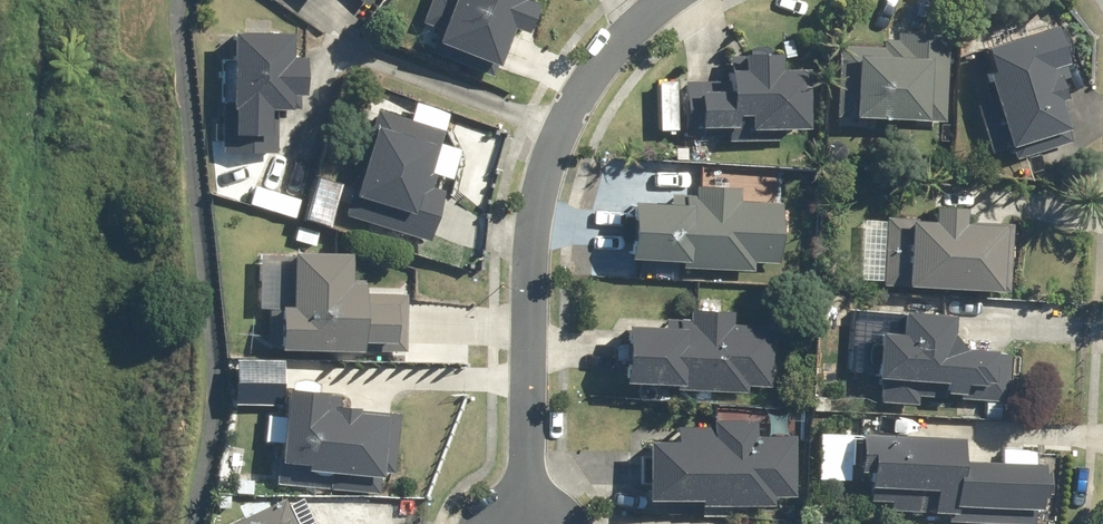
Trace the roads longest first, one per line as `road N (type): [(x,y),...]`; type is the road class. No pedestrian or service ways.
road 1 (residential): [(527,523),(531,257),(544,181),(564,125),(626,37),(675,0)]

